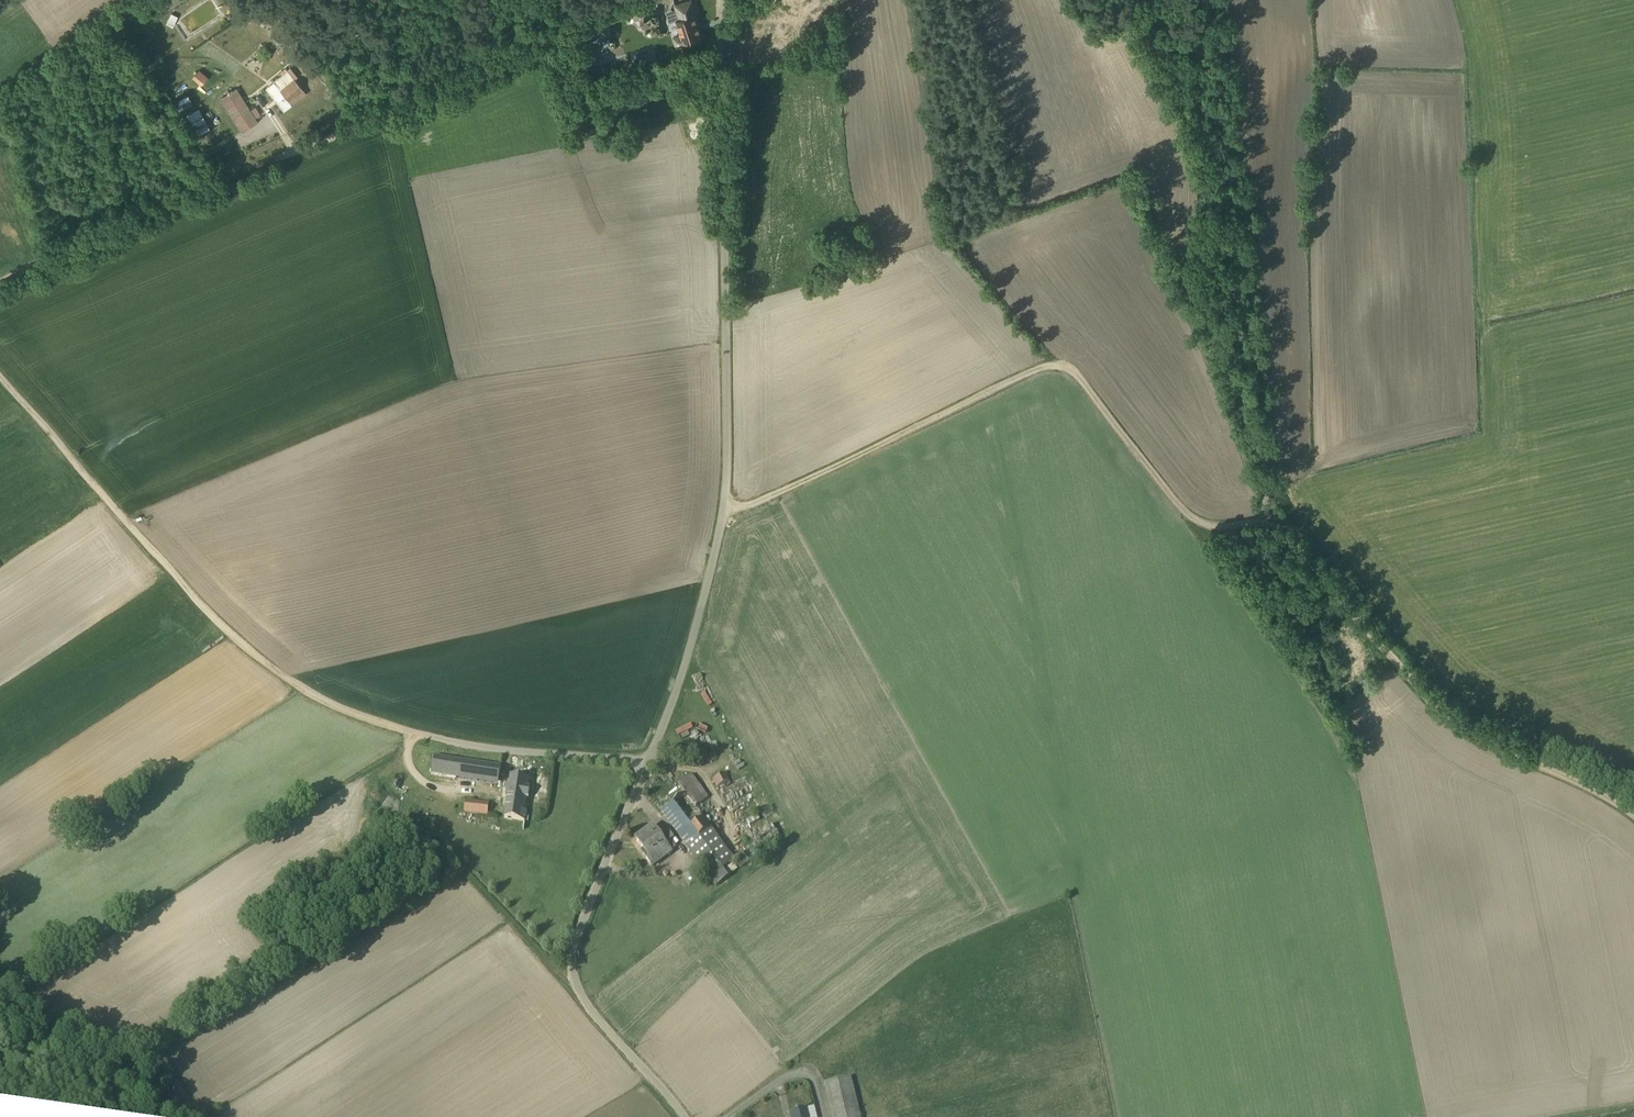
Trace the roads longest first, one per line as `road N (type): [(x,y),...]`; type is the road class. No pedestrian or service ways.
road 1 (track): [(724,511),(1036,375),(1077,374),(1194,523),(1274,520),(1452,731),(1633,818)]
road 2 (unclassified): [(724,0),(724,511),(687,659),(647,761)]
road 3 (track): [(636,0),(0,287)]
road 4 (track): [(1129,0),(1215,73),(1235,119),(1238,325),(1274,520)]
road 5 (track): [(402,729),(311,694),(234,638),(0,377)]
road 6 (unclassified): [(647,761),(578,932),(573,974),(587,1004),(685,1116)]
road 7 (unclassified): [(647,761),(467,745),(402,729)]
road 8 (track): [(155,1116),(119,1077),(0,1016)]
road 9 (track): [(573,974),(559,974),(448,857)]

